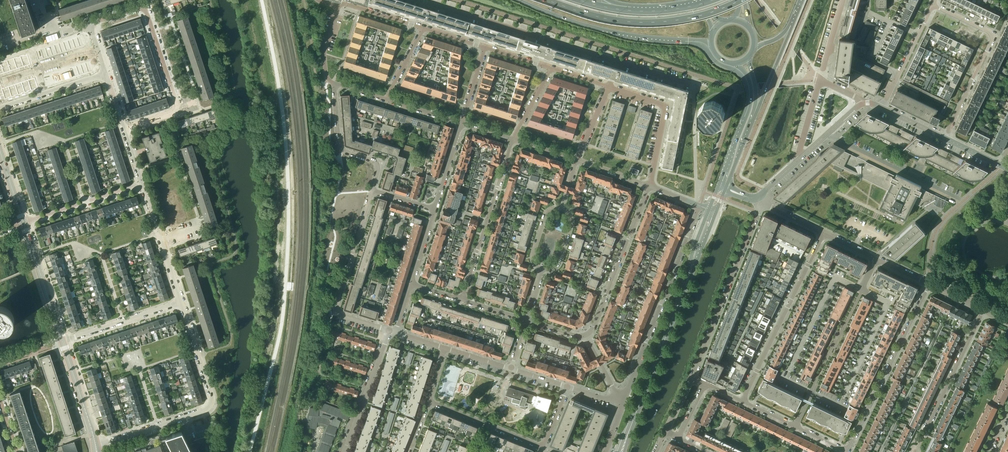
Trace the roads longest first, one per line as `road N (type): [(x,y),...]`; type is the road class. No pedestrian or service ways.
road 1 (residential): [(96,445),(210,404),(180,302)]
road 2 (residential): [(699,205),(623,402)]
road 3 (residential): [(423,0),(618,62)]
road 4 (trunk): [(518,0),(612,33),(711,44)]
road 5 (trunk): [(547,0),(645,22),(739,0)]
road 6 (residential): [(692,377),(760,202)]
road 7 (residential): [(845,450),(929,283)]
road 8 (residential): [(824,233),(742,400)]
road 9 (residential): [(373,190),(335,308),(388,331)]
road 10 (residential): [(945,138),(993,36),(932,4)]
road 11 (secondary): [(626,440),(690,274)]
road 12 (residential): [(512,139),(463,299)]
road 13 (residential): [(180,108),(150,12),(144,7),(90,24)]
road 14 (residential): [(585,337),(649,186)]
road 15 (residential): [(914,451),(984,310)]
road 16 (residential): [(964,201),(828,134)]
road 17 (residential): [(542,270),(556,264),(570,224),(561,210),(546,215),(537,265)]
road 18 (residential): [(610,86),(665,109),(649,186)]
road 19 (secondary): [(733,64),(748,81),(750,99),(719,186)]
road 20 (residential): [(333,83),(339,146),(375,161),(373,190)]
road 21 (residential): [(344,451),(388,331)]
road 22 (residential): [(24,224),(142,184)]
road 23 (residential): [(63,341),(180,302)]
road 24 (tertiary): [(63,341),(24,224)]

